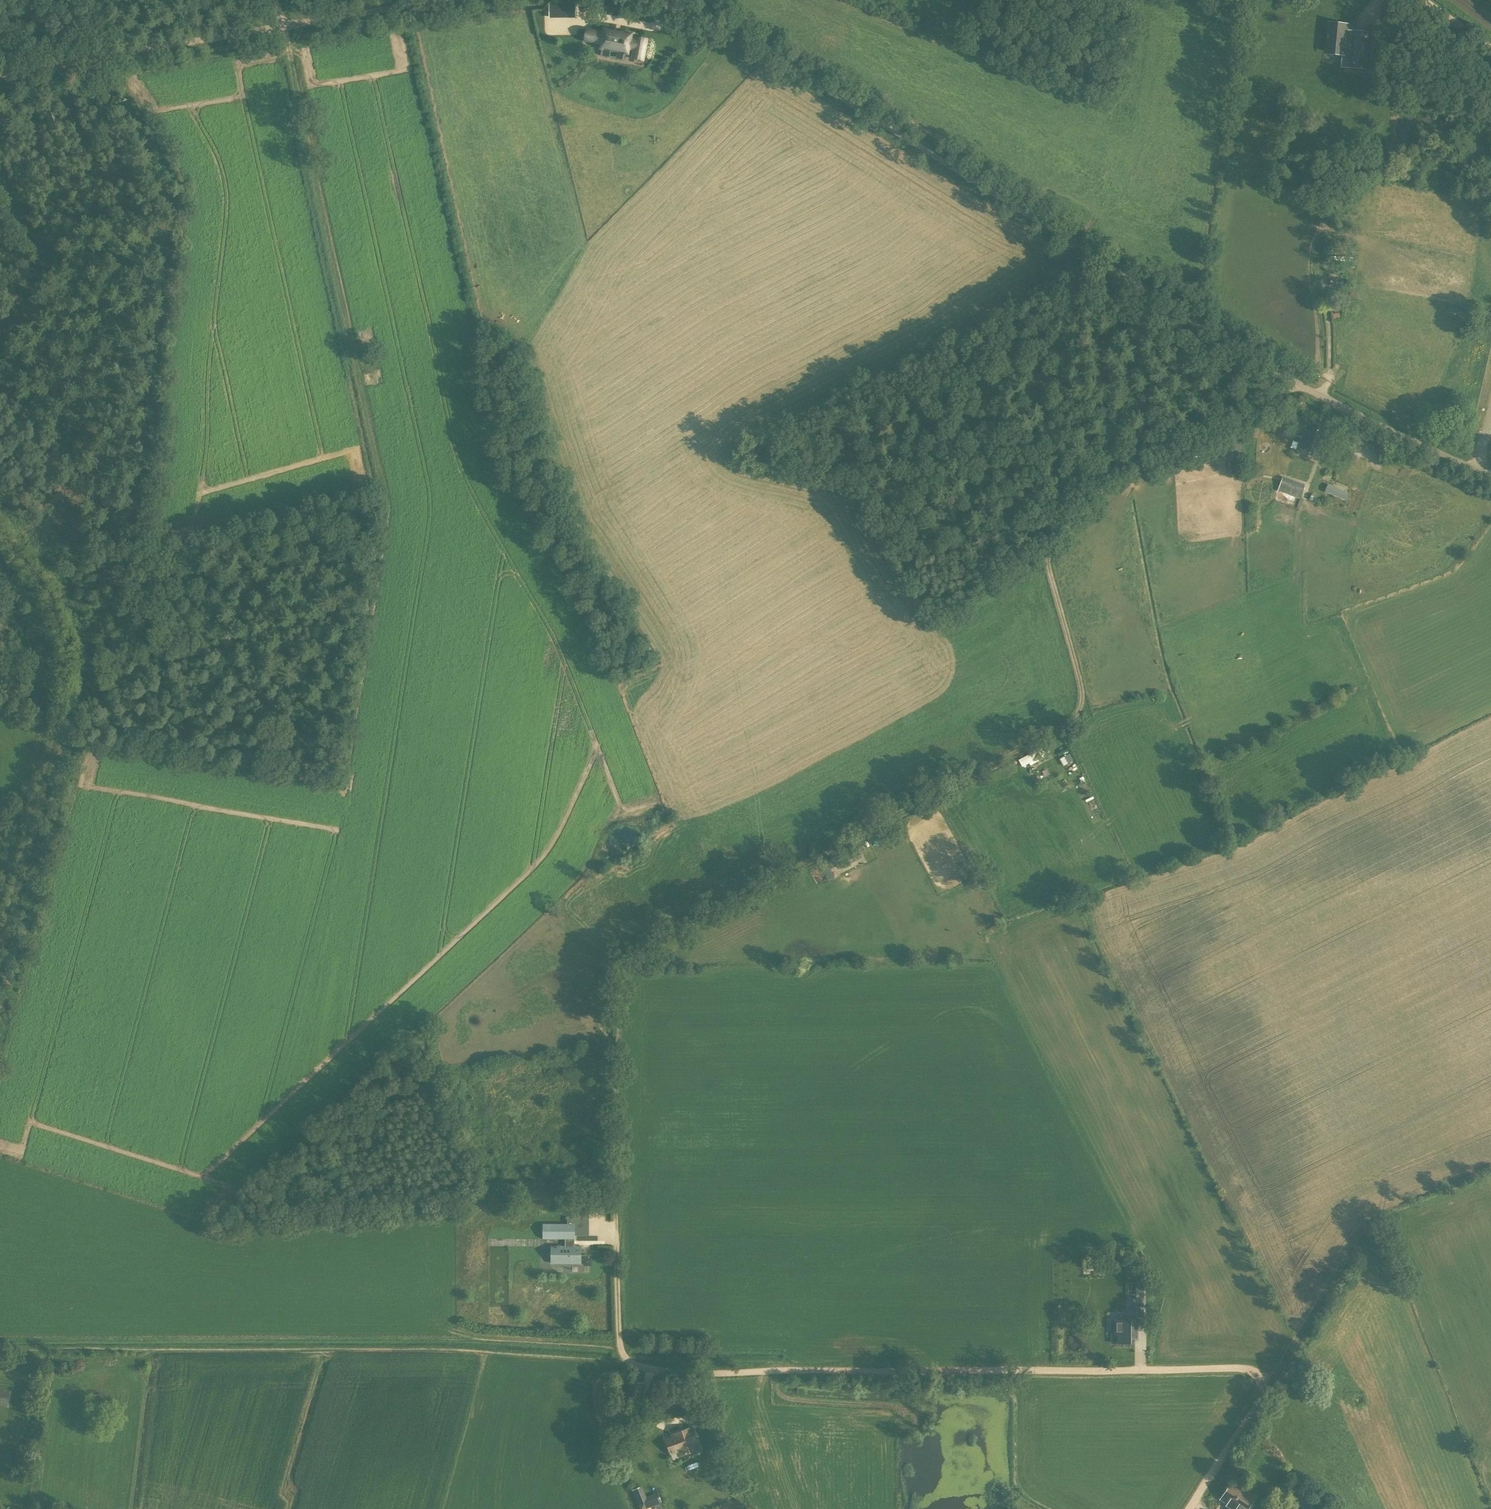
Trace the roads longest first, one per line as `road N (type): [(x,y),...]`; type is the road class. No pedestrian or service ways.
road 1 (track): [(837,845),(1077,713),(1082,692),(1047,564),(1054,540),(1112,482),(1300,386),(704,16),(645,0)]
road 2 (track): [(1188,1508),(1267,1390),(1258,1371),(718,1373),(628,1363),(619,1348),(612,1049)]
road 3 (track): [(0,940),(64,697),(65,642),(47,589),(0,531)]
road 4 (track): [(0,73),(282,26)]
road 5 (unclassified): [(1490,477),(1300,386)]
road 6 (track): [(453,0),(282,26)]

